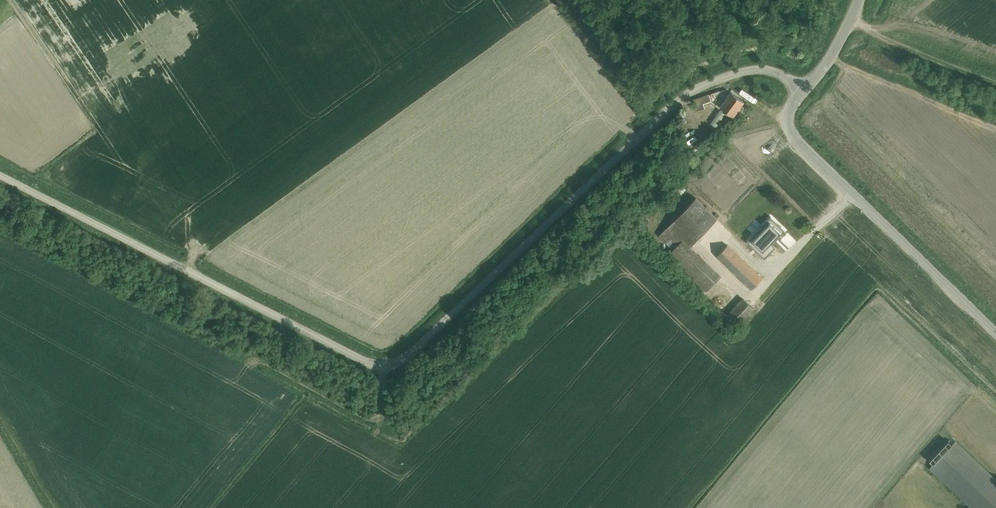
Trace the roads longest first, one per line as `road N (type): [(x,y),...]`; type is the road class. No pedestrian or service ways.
road 1 (unclassified): [(804,91),(759,69),(684,97),(411,353),(384,367),(0,174)]
road 2 (track): [(384,367),(381,406),(367,408),(0,211)]
road 3 (tertiary): [(804,91),(789,117),(795,137),(995,333)]

